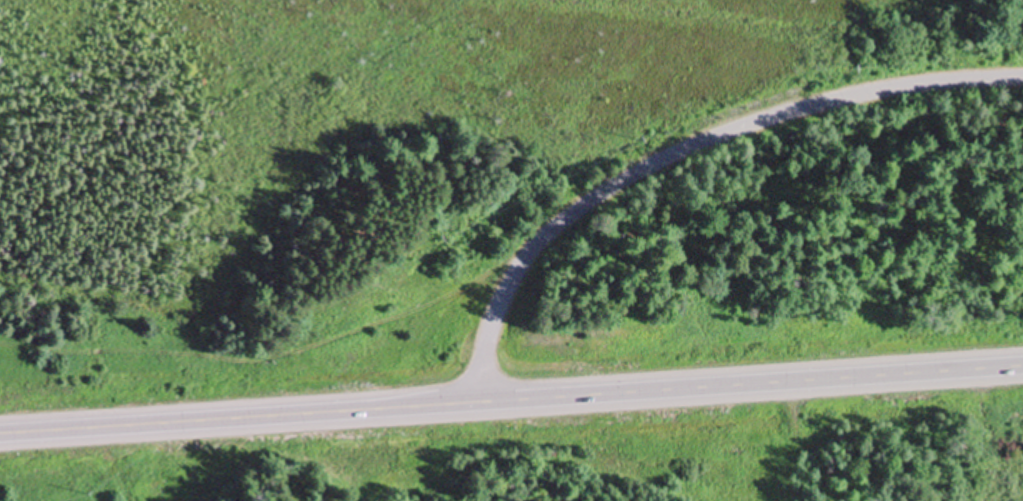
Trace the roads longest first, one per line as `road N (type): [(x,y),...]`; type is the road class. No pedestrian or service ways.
road 1 (primary): [(1022,367),(0,436)]
road 2 (residential): [(473,404),(512,283),(542,240),(582,208),(768,123),(898,91),(1022,80)]

